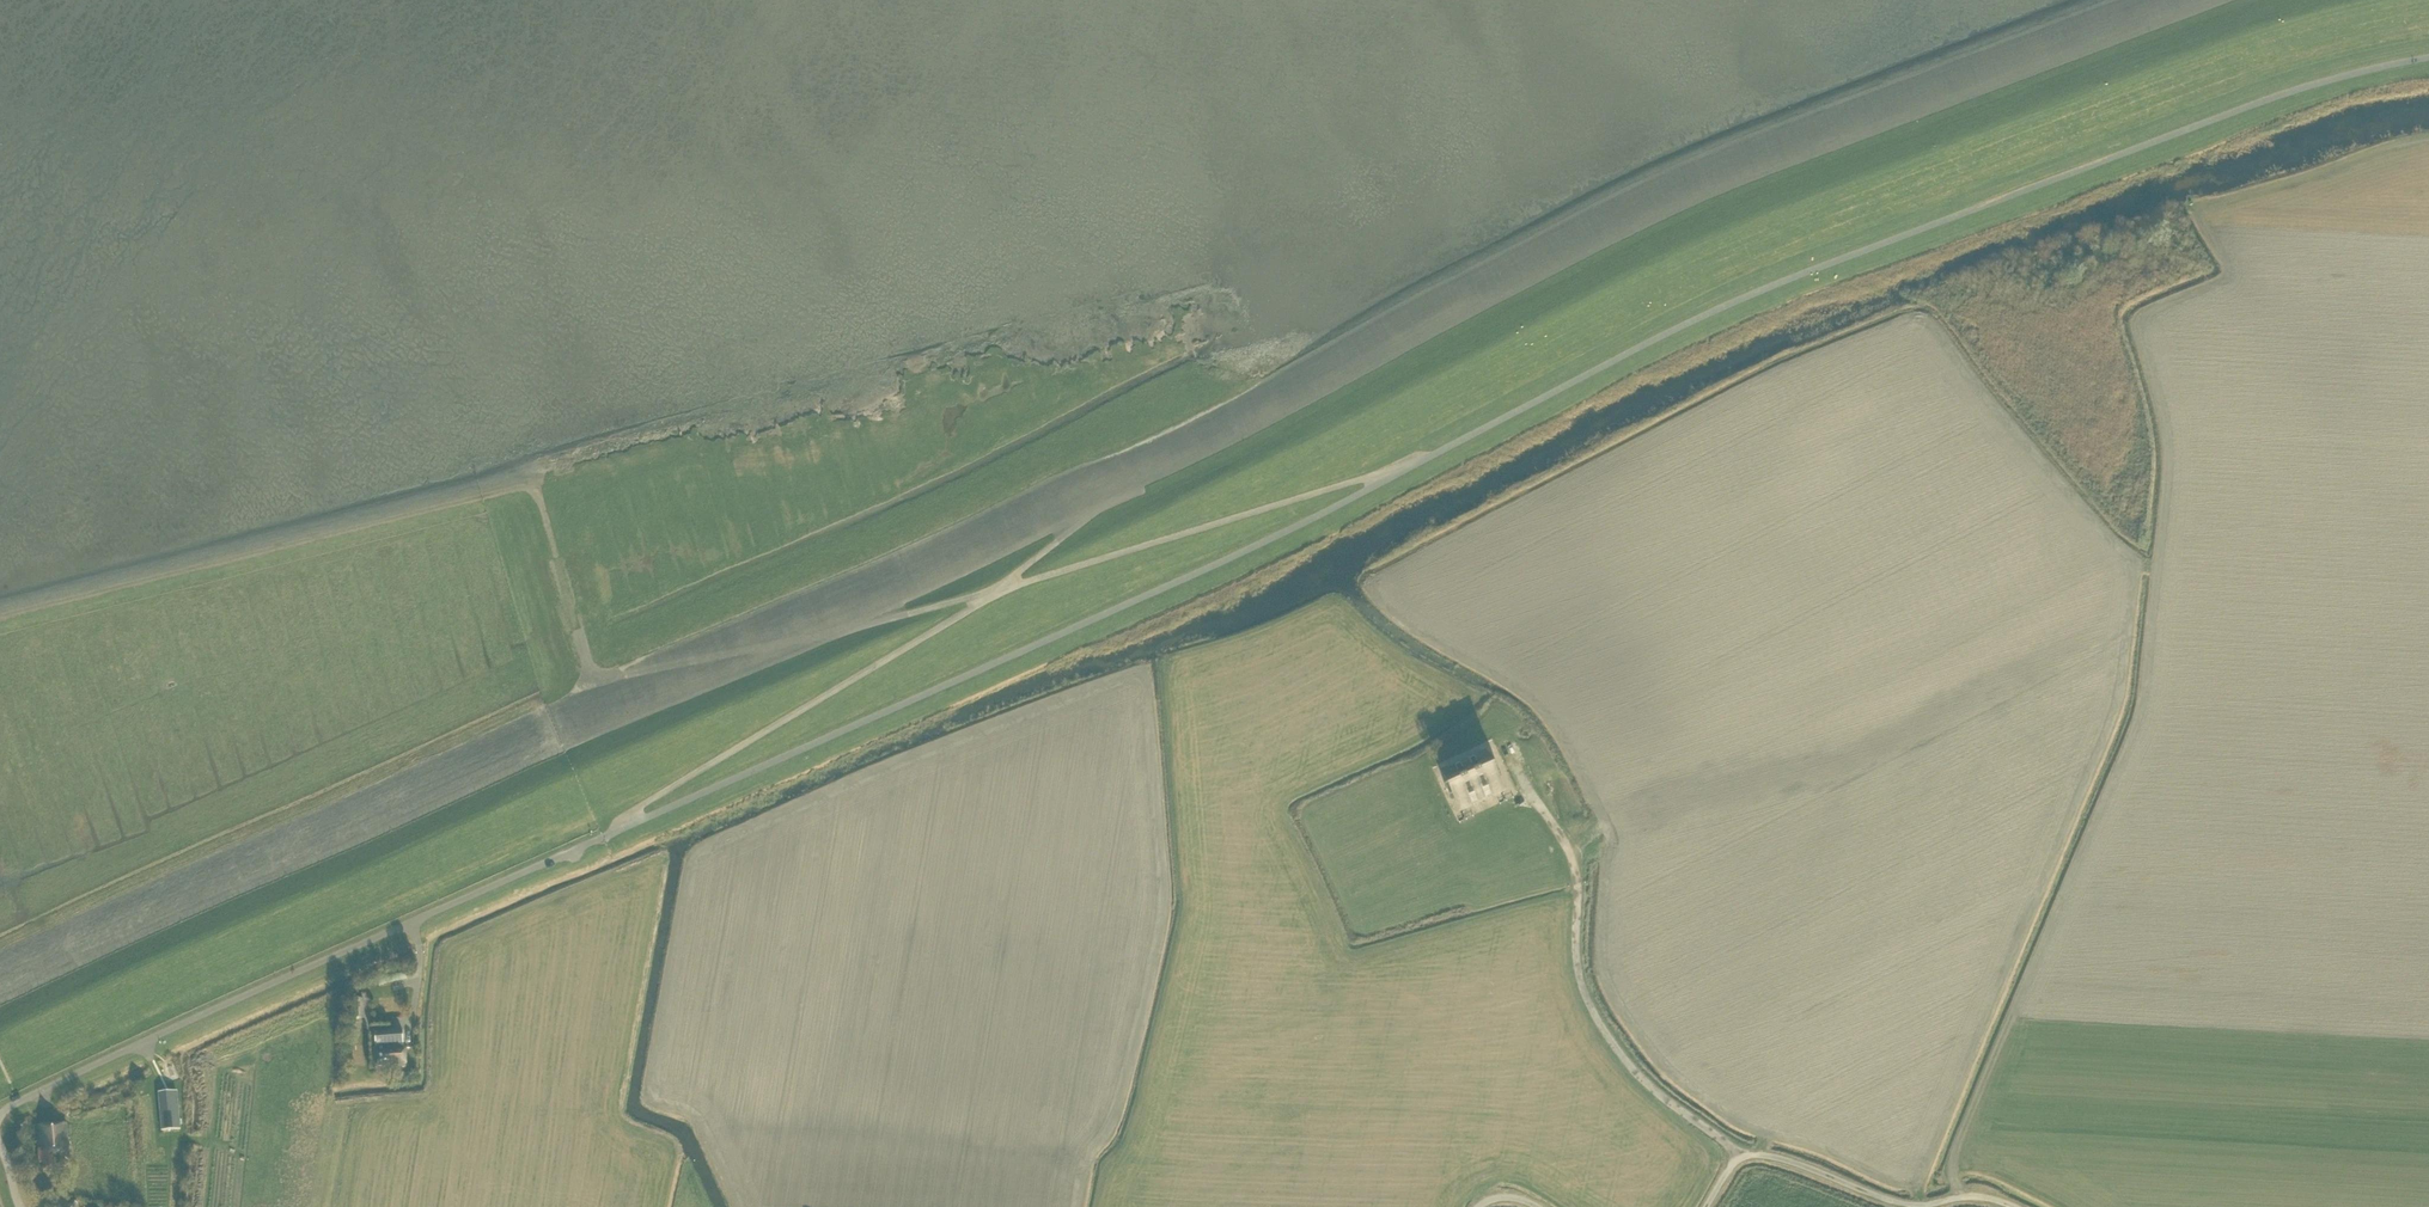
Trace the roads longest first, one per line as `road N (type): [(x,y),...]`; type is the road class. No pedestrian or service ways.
road 1 (track): [(1084,518),(1688,206),(2216,0)]
road 2 (unclassified): [(0,1116),(210,1011),(603,837)]
road 3 (unclassified): [(1743,1154),(1663,1098),(1615,1045),(1587,997),(1575,962),(1573,857),(1511,752)]
road 4 (unclassified): [(2016,1206),(1976,1194),(1892,1201),(1764,1153),(1743,1154)]
road 5 (track): [(591,686),(530,473)]

